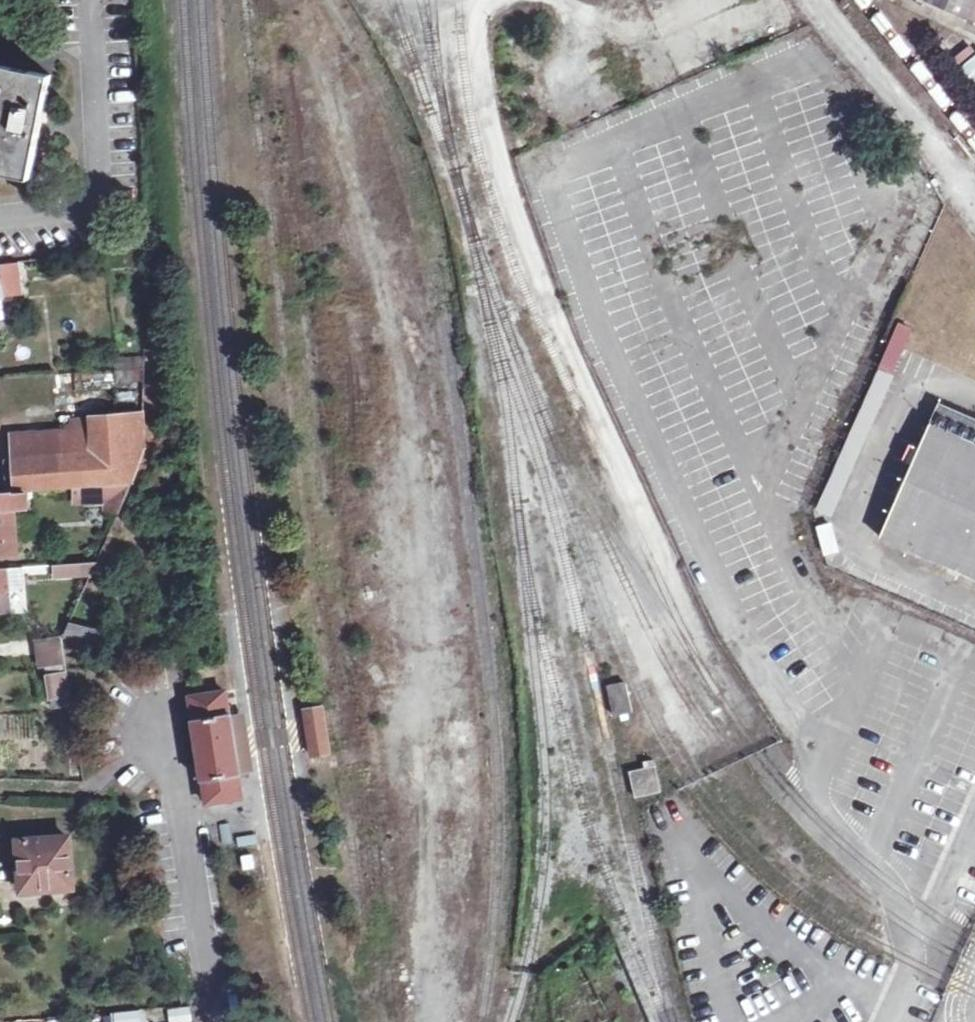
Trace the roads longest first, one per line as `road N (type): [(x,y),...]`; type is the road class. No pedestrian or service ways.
road 1 (unclassified): [(217,1021),(165,679)]
road 2 (unclassified): [(0,224),(107,209),(97,0)]

